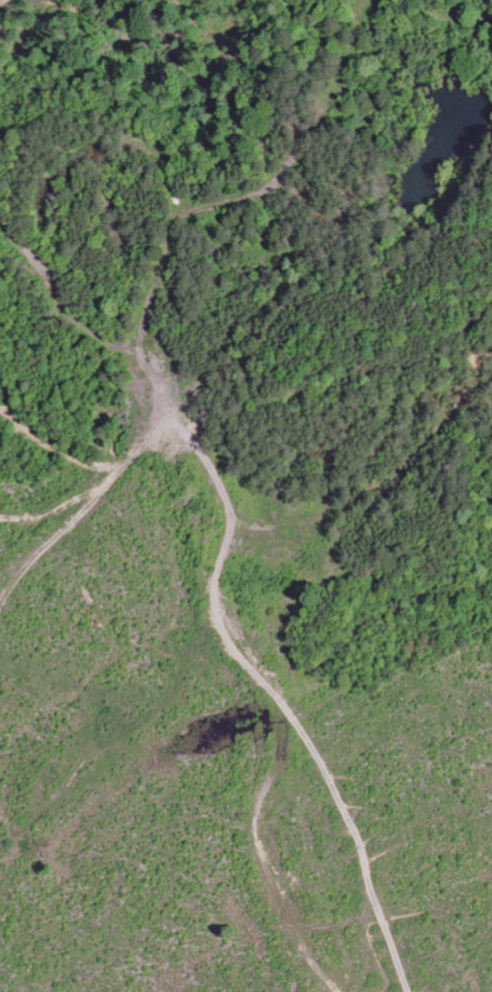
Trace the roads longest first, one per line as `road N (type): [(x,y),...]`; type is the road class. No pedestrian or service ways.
road 1 (track): [(337,991),(297,934),(255,826),(289,715),(217,603),(212,574),(233,515),(199,452),(163,412),(137,342),(181,213),(276,185),(308,135)]
road 2 (track): [(0,843),(106,740),(152,715),(223,612)]
road 3 (track): [(228,528),(327,515),(383,484),(427,435),(491,402)]

